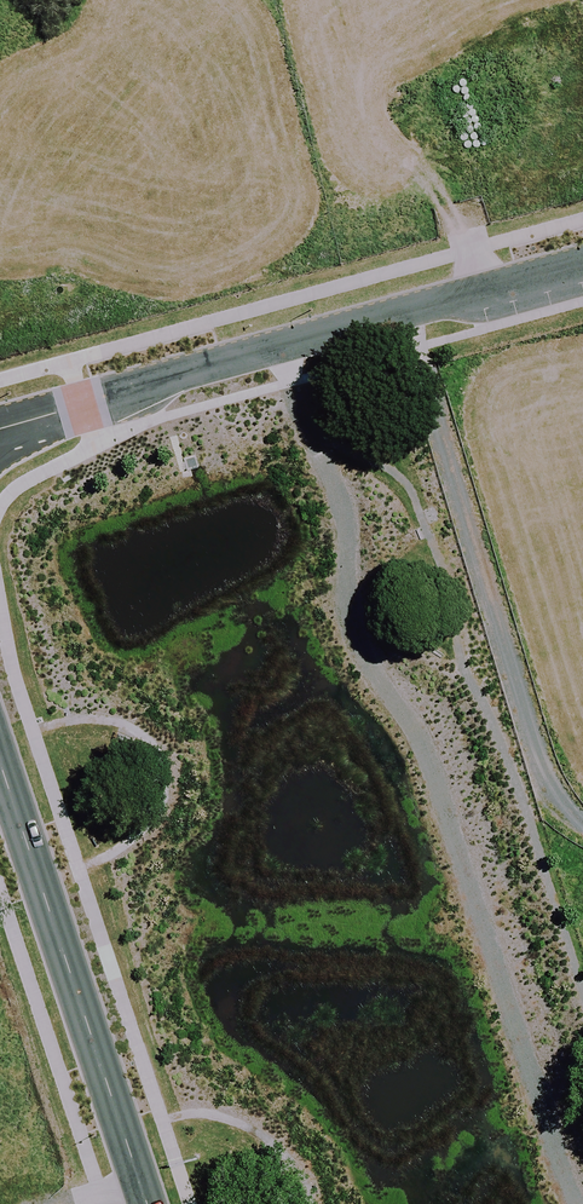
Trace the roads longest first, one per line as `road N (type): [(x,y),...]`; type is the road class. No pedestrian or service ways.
road 1 (track): [(573,1203),(418,736),(354,637),(341,507),(279,345)]
road 2 (unclassified): [(0,429),(582,262)]
road 3 (unclassified): [(0,762),(150,1203)]

